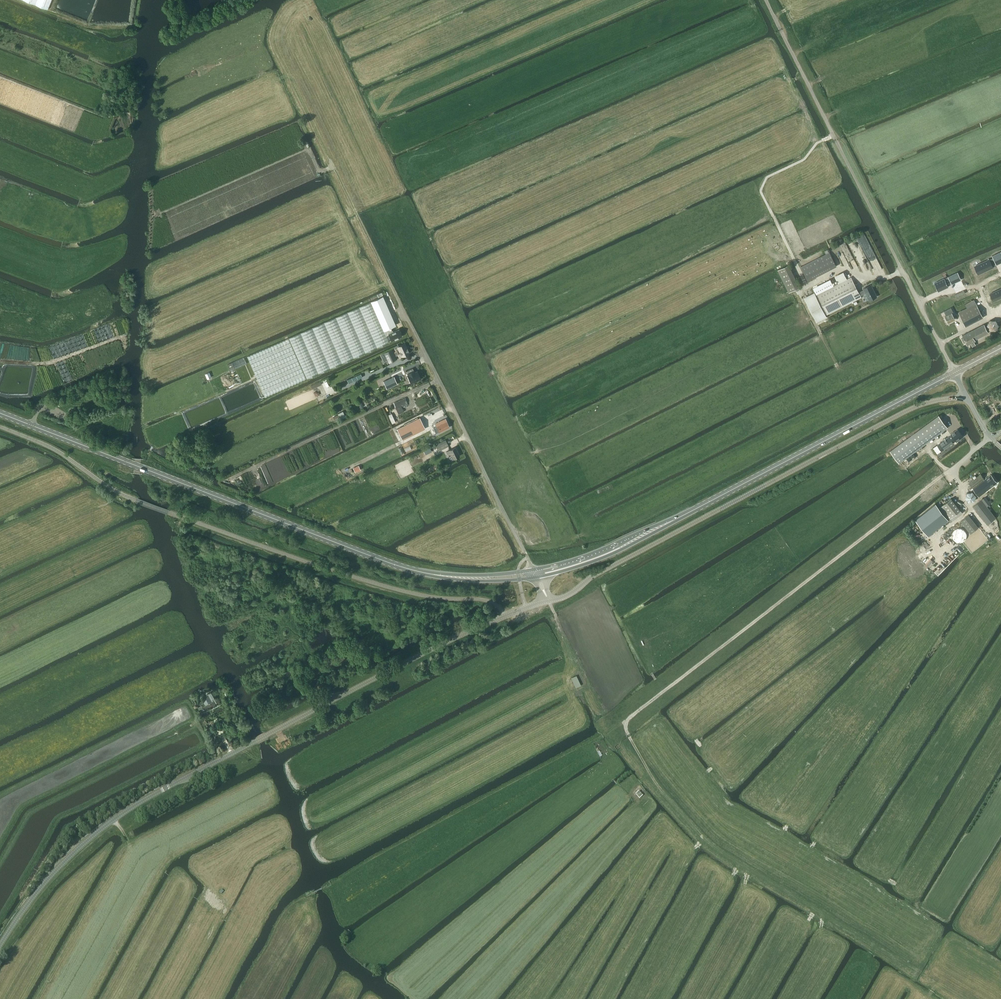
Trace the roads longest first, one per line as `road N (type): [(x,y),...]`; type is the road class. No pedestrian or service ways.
road 1 (unclassified): [(0,945),(64,862),(131,808),(420,655),(549,601)]
road 2 (primary): [(471,579),(388,563),(0,413)]
road 3 (unclassified): [(549,601),(912,408),(966,394)]
road 4 (track): [(962,998),(711,846),(659,788),(627,722)]
road 5 (unclassified): [(954,373),(766,0)]
road 6 (track): [(627,722),(952,471)]
road 7 (track): [(399,300),(333,166),(320,172),(308,150),(151,216)]
road 8 (primary): [(647,533),(954,373)]
road 9 (unclassified): [(533,570),(399,300)]
road 10 (track): [(304,0),(279,21),(278,40),(333,166)]

